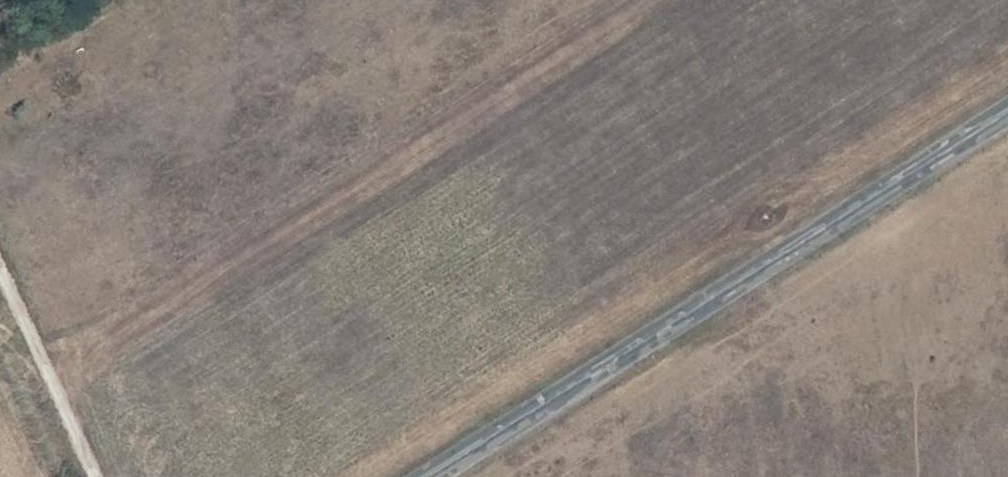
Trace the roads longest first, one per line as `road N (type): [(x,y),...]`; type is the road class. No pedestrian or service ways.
road 1 (unclassified): [(1007,111),(427,476)]
road 2 (track): [(0,273),(94,476)]

